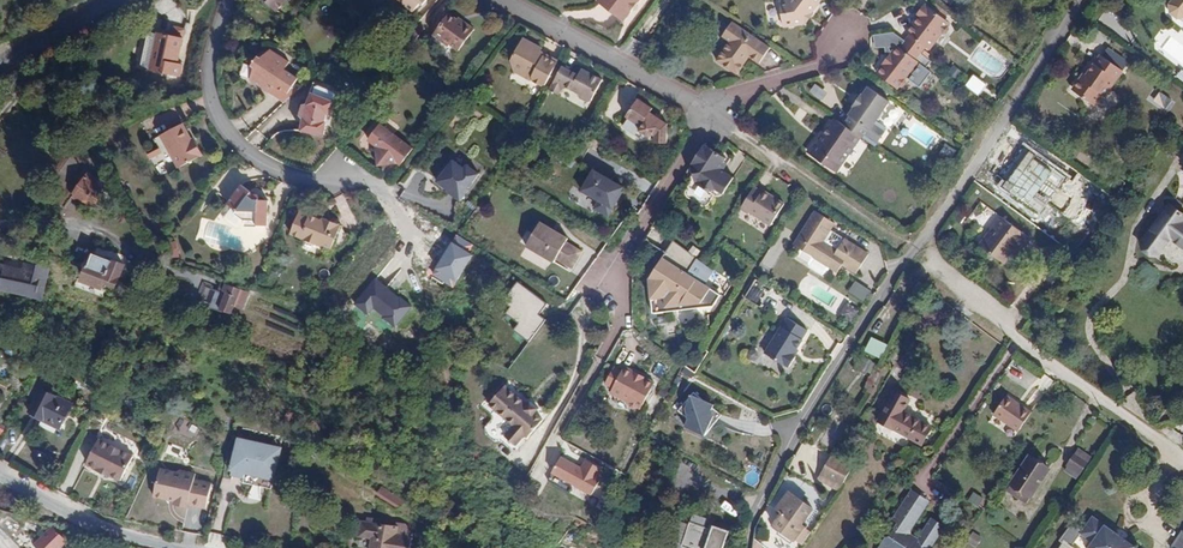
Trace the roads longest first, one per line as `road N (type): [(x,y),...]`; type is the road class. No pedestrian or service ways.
road 1 (residential): [(914,255),(1182,457)]
road 2 (residential): [(753,519),(852,341),(914,255)]
road 3 (residential): [(914,255),(1081,0)]
road 4 (residential): [(345,173),(313,183),(274,172),(241,148),(222,122),(212,93),(232,0)]
road 5 (residential): [(508,0),(717,118)]
road 6 (residential): [(717,118),(605,287)]
road 7 (residential): [(174,547),(92,526),(0,470)]
road 8 (residential): [(717,118),(730,97),(836,64),(855,34)]
road 9 (tertiary): [(0,61),(113,0)]

